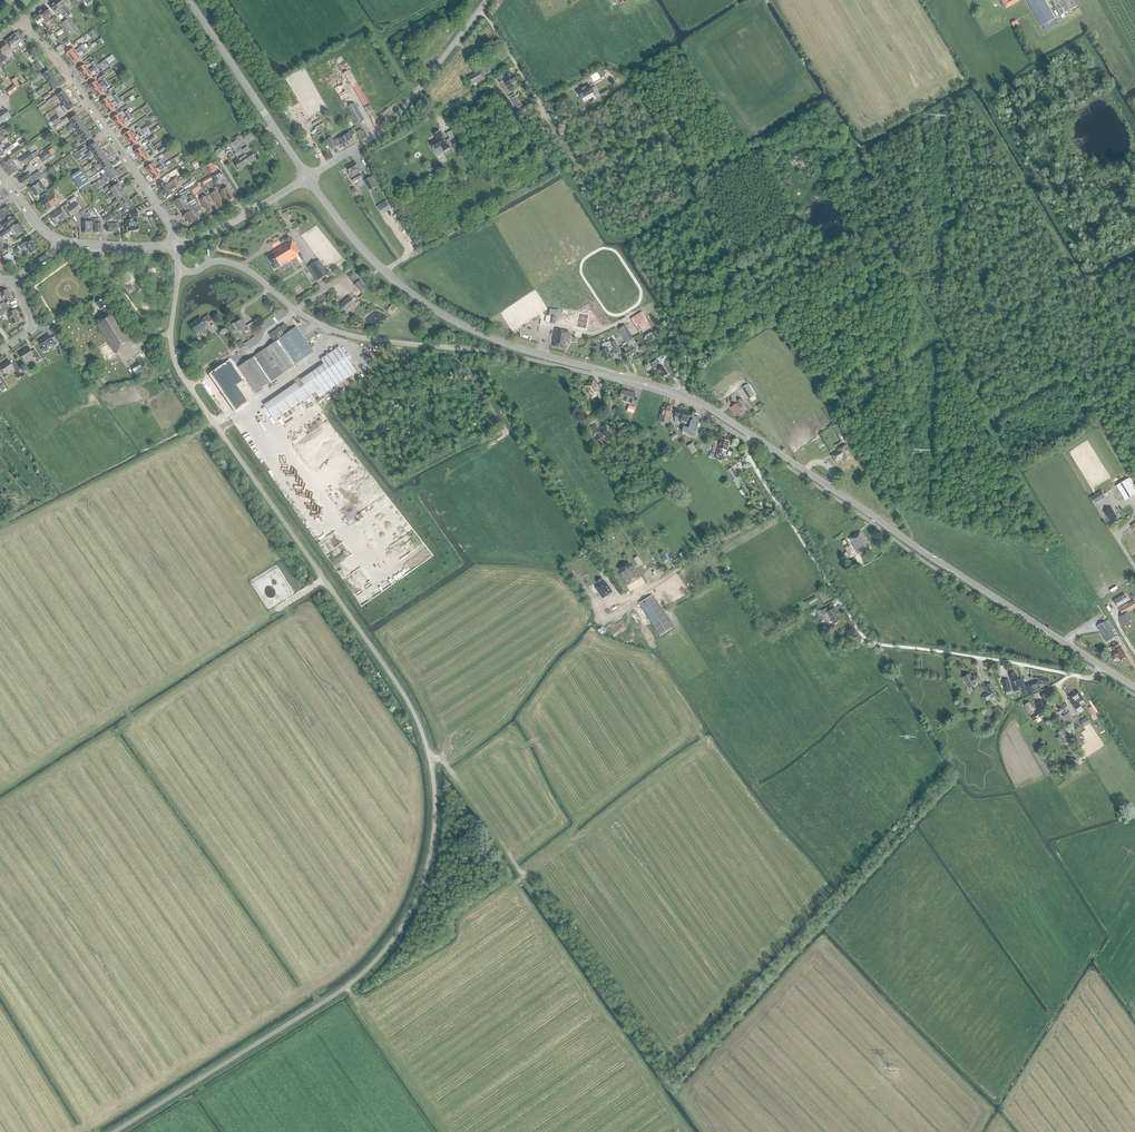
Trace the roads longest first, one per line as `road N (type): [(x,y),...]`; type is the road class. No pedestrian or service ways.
road 1 (unclassified): [(115,1131),(368,968),(412,908),(434,823),(428,752),(404,696),(177,368),(170,335),(177,272)]
road 2 (track): [(1134,466),(1065,380),(993,418),(854,190),(864,174),(856,151),(760,147),(716,171),(680,162)]
road 3 (tertiary): [(751,436),(680,394),(458,323),(365,252),(308,177)]
road 4 (residential): [(1101,667),(1081,677),(865,637),(747,454),(751,436)]
road 5 (tertiary): [(1101,667),(751,436)]
road 6 (track): [(680,162),(731,257),(755,279),(826,397),(942,333)]
road 7 (track): [(1134,124),(1084,38),(988,100),(1087,253)]
road 8 (unclassified): [(465,349),(326,327),(232,263),(177,272)]
road 9 (track): [(332,404),(397,480),(500,424),(453,348)]
road 10 (track): [(1049,227),(967,95),(856,151)]
road 11 (residential): [(175,245),(170,224),(107,132),(22,22)]
road 12 (unclassified): [(308,177),(400,114),(487,0)]
road 13 (track): [(906,273),(1043,226),(1076,273),(1097,278)]
road 14 (tertiary): [(189,0),(308,177)]
road 15 (track): [(568,150),(567,175),(613,238),(695,198)]
road 16 (track): [(546,114),(583,170),(602,168),(655,139),(680,162)]
road 17 (track): [(993,418),(942,474),(896,496),(908,543)]
road 18 (track): [(731,257),(788,215),(846,150)]
road 19 (track): [(423,485),(389,495),(326,413),(332,404)]
road 20 (residential): [(175,245),(308,177)]
road 21 (track): [(1063,548),(986,425)]
road 22 (track): [(680,394),(737,265)]
road 23 (track): [(417,92),(384,41),(452,0)]

